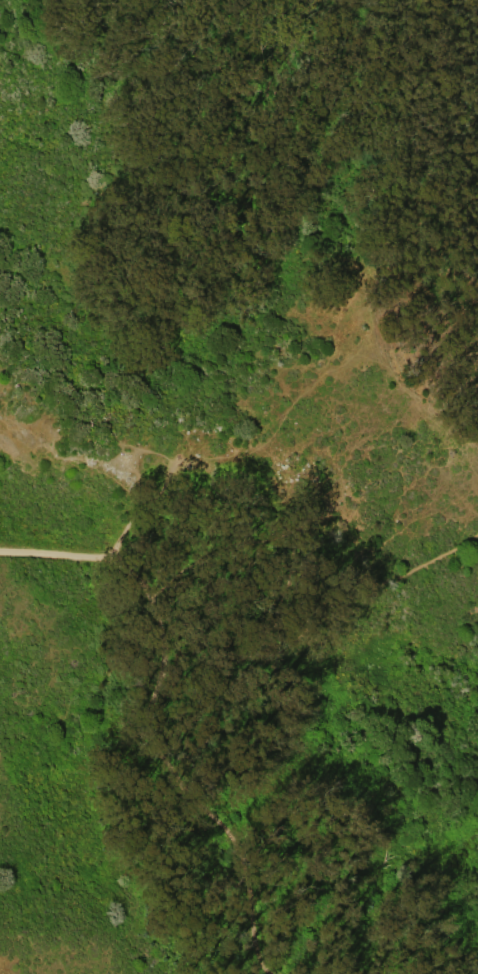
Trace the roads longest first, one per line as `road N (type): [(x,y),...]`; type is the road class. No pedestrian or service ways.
road 1 (track): [(0,549),(109,557),(146,587),(160,652),(152,730),(238,849),(254,942),(271,973)]

